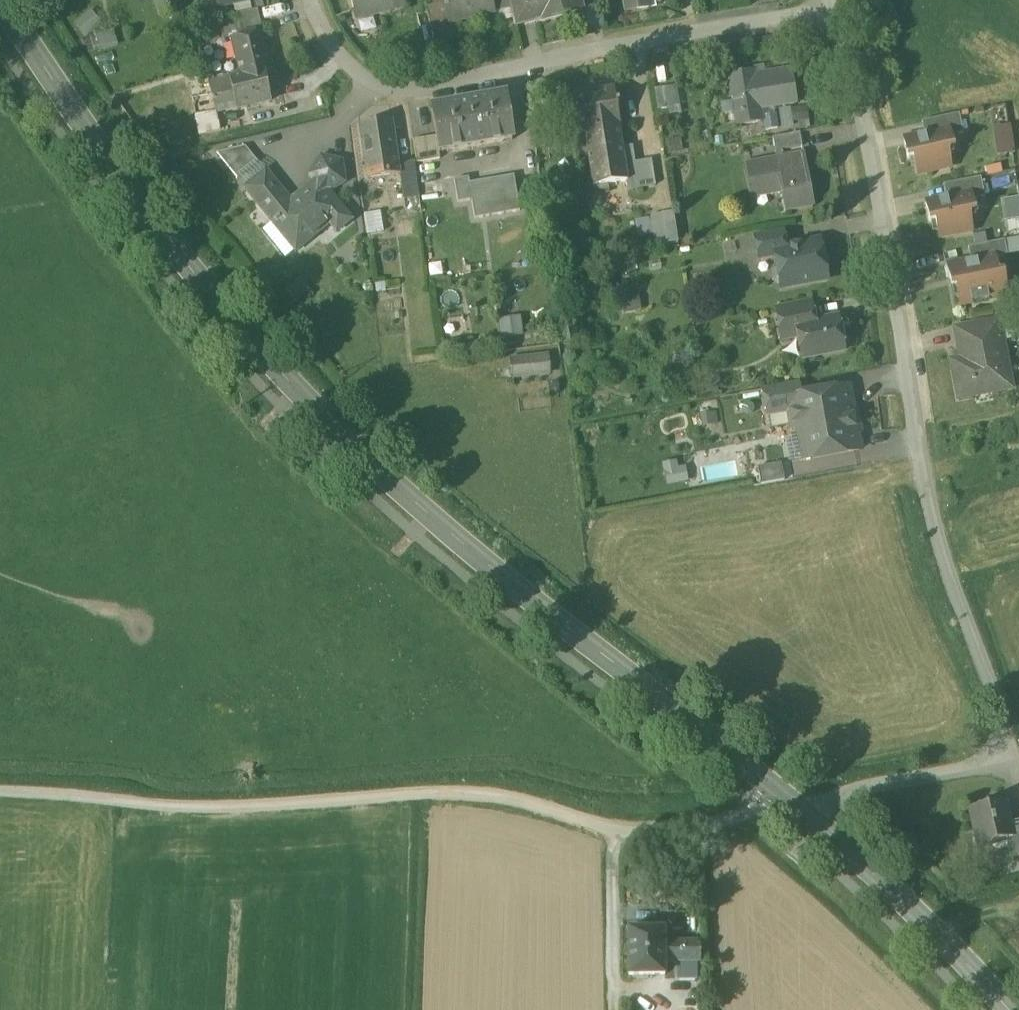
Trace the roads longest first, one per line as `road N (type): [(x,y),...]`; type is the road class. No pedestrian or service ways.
road 1 (secondary): [(2,0),(228,315),(447,531),(803,810)]
road 2 (residential): [(832,13),(847,36),(865,109),(938,544),(990,684),(1004,749),(983,769),(803,810)]
road 3 (residential): [(0,793),(237,807),(445,791),(522,799),(614,828),(680,832),(803,810)]
road 4 (residential): [(308,0),(342,54),(371,81),(420,83),(811,6),(832,13)]
road 5 (secondary): [(803,810),(1005,1009)]

